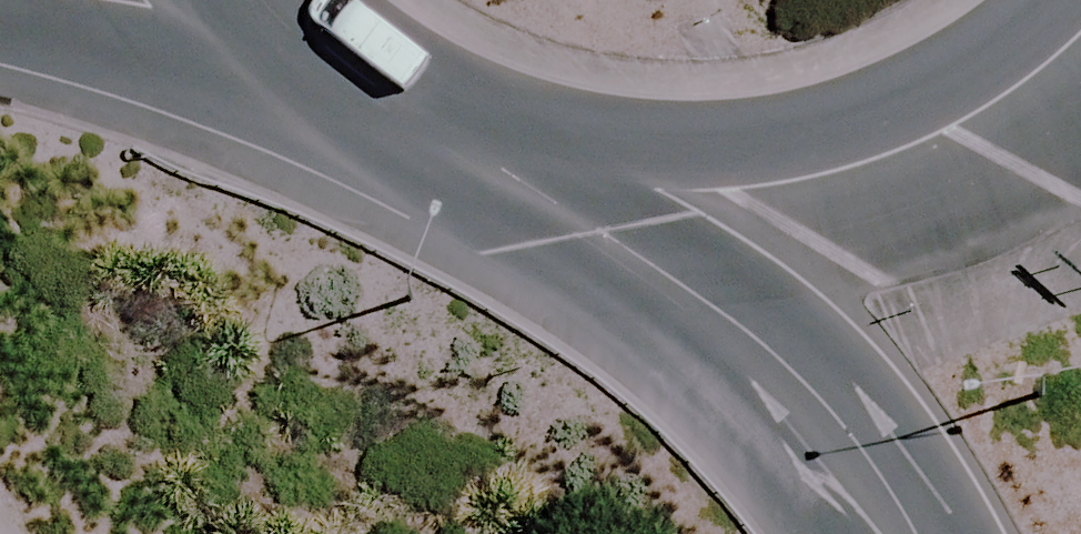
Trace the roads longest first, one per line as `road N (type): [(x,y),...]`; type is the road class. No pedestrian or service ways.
road 1 (primary): [(1080,28),(1020,85),(874,159),(714,190),(551,175)]
road 2 (primary): [(916,533),(842,428),(733,315),(551,175)]
road 3 (secondary): [(350,83),(0,20)]
road 4 (primary): [(551,175),(446,139),(350,83)]
road 5 (primary): [(350,83),(263,0)]

